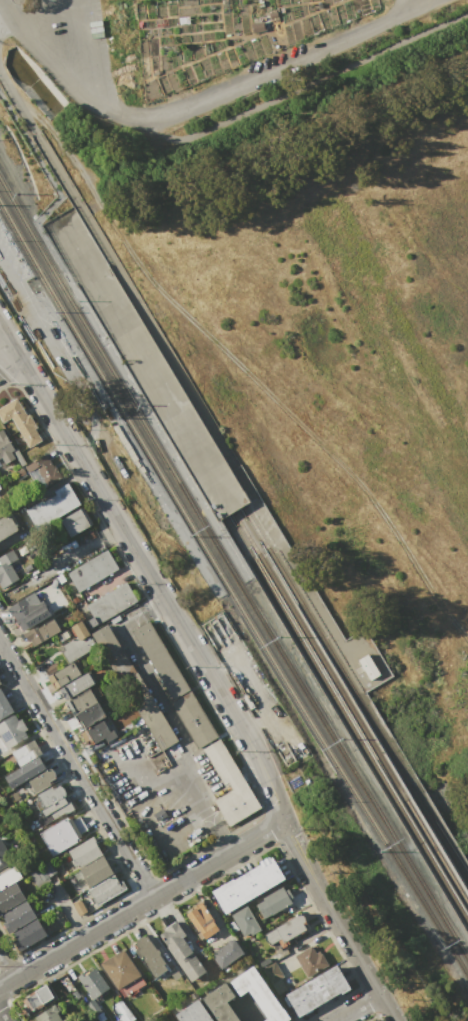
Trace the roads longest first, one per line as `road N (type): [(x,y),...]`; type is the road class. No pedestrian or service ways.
road 1 (track): [(17,104),(62,145),(157,287),(360,483),(467,640)]
road 2 (tertiary): [(284,822),(239,721),(0,332)]
road 3 (residential): [(3,0),(19,34),(131,124),(167,123),(434,0)]
road 4 (track): [(156,123),(173,140),(188,139),(467,12)]
road 5 (tertiary): [(0,990),(284,822)]
road 6 (residential): [(152,899),(0,641)]
road 7 (residential): [(284,822),(397,1020)]

